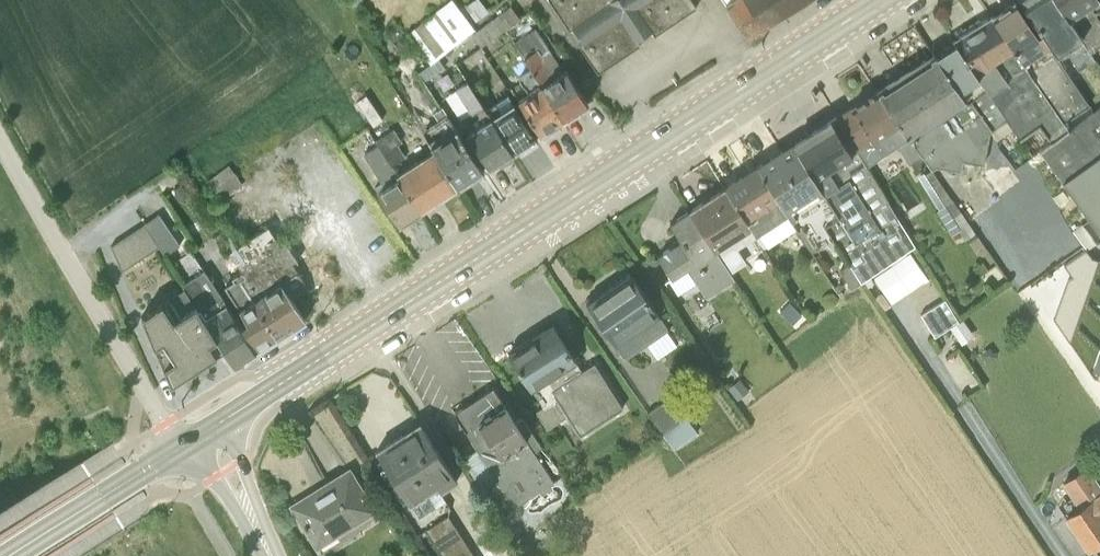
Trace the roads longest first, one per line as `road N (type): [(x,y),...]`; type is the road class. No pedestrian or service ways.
road 1 (primary): [(208,426),(878,0)]
road 2 (unclassified): [(0,144),(180,444)]
road 3 (primary): [(130,476),(4,555)]
road 4 (tertiary): [(208,426),(271,555)]

